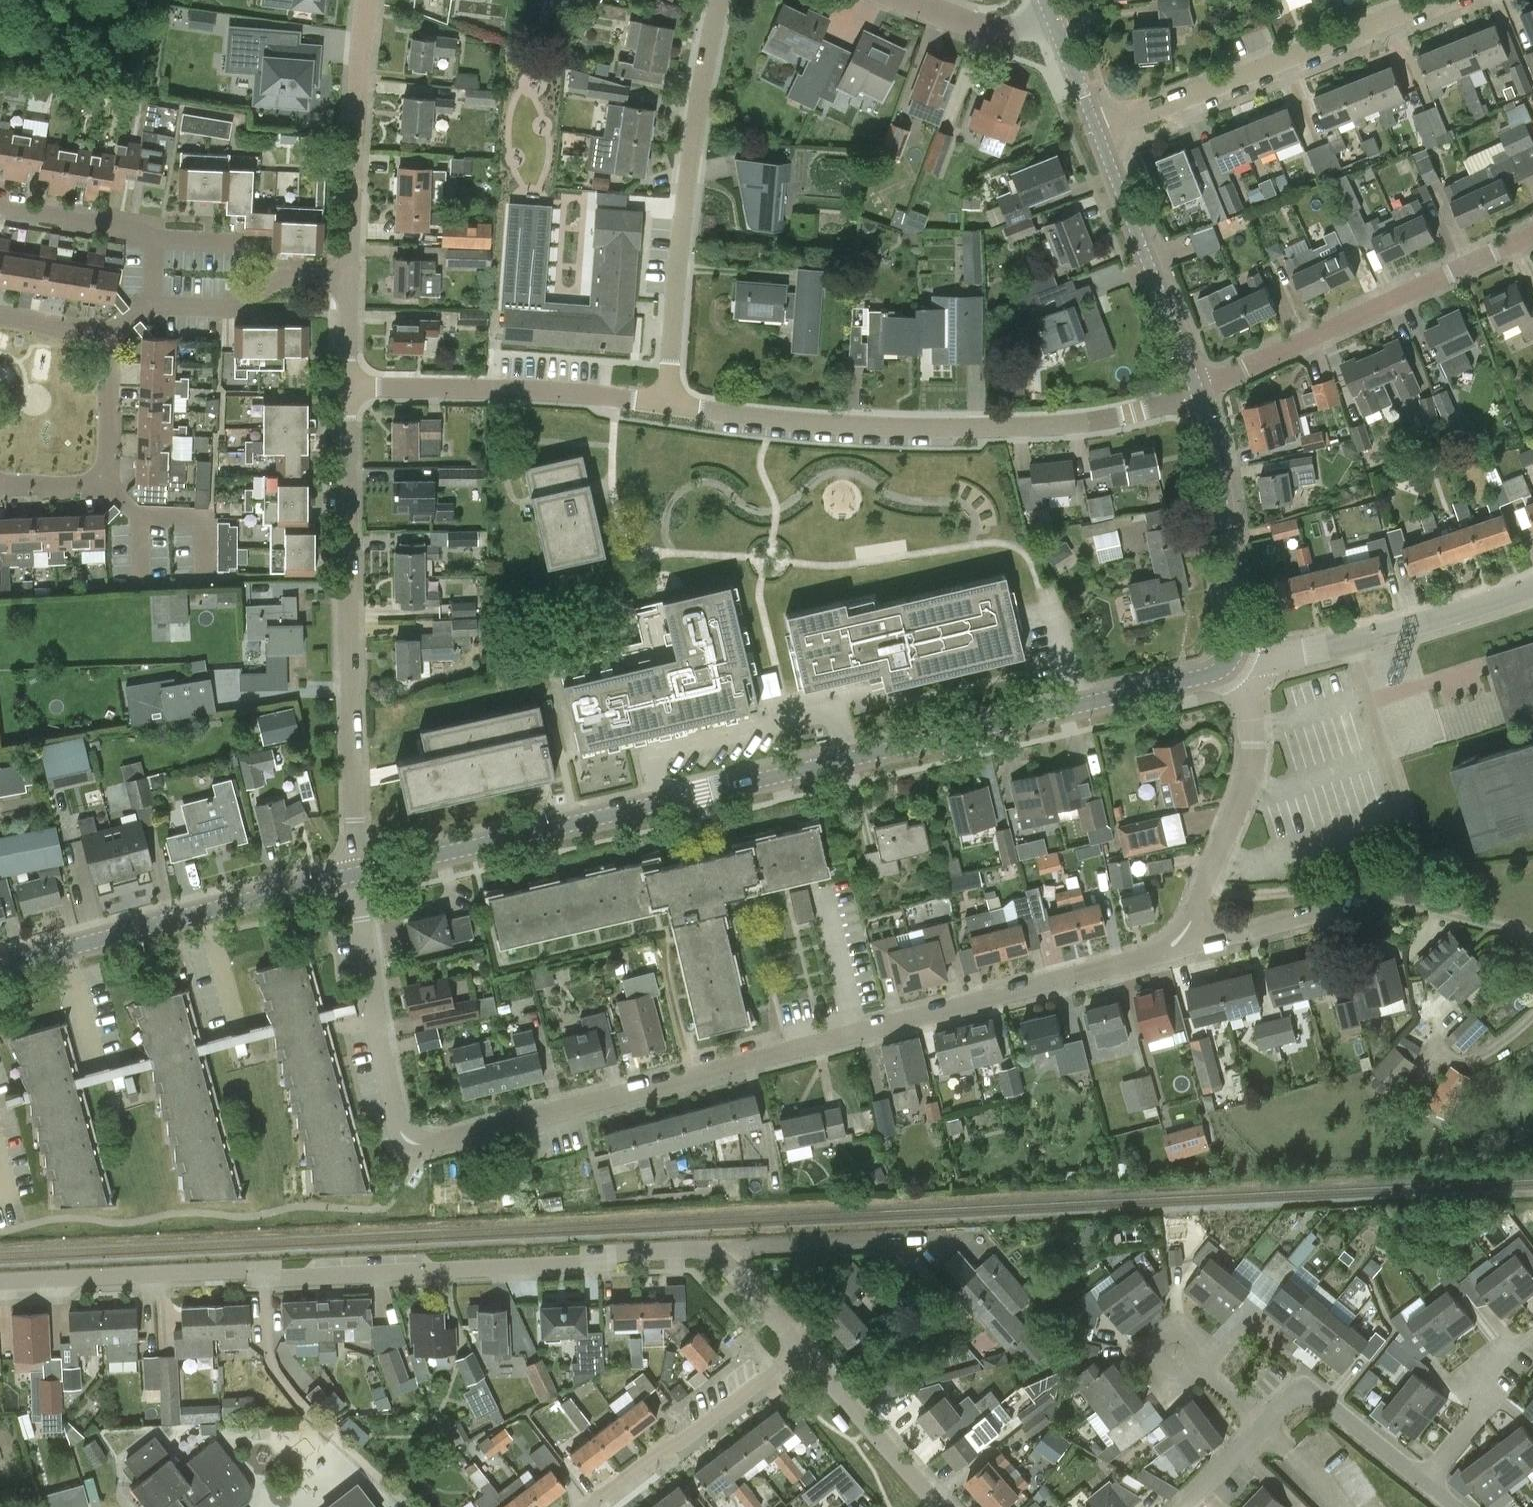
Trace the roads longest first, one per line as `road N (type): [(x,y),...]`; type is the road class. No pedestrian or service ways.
road 1 (residential): [(357,870),(396,1121),(415,1142),(436,1144),(1163,954),(1188,928)]
road 2 (tertiary): [(357,870),(1209,675),(1232,660)]
road 3 (residential): [(805,1351),(713,1250),(596,1256),(571,1266),(0,1289)]
road 4 (residential): [(666,403),(769,419),(985,427),(1133,412),(1196,390)]
road 5 (residential): [(357,870),(347,385)]
road 6 (residential): [(666,403),(684,203),(720,0)]
road 7 (residential): [(1196,390),(1532,234)]
road 8 (residential): [(1096,133),(1427,0)]
road 9 (track): [(1532,939),(1507,926),(1361,892),(1205,891)]
road 10 (residential): [(347,385),(558,391),(666,403)]
road 11 (tertiary): [(1532,585),(1279,661),(1232,660)]
road 12 (residential): [(1188,928),(1247,777),(1250,707),(1232,660)]
road 13 (residential): [(350,279),(368,0)]
road 14 (tertiary): [(1196,390),(1096,133)]
road 15 (tertiary): [(1232,660),(1240,638),(1217,472),(1196,390)]
road 16 (residential): [(600,1506),(805,1351)]
road 17 (residential): [(109,334),(105,485),(0,485)]
road 18 (residential): [(0,206),(141,228),(154,240),(151,304)]
road 19 (residential): [(1266,1427),(1305,1388),(1427,1483)]
road 20 (residential): [(151,304),(233,307),(284,276),(350,279)]
road 21 (residential): [(941,1506),(805,1351)]
road 22 (residential): [(1427,1483),(1491,1396),(1483,1377),(1511,1349)]
road 23 (tertiary): [(206,910),(357,870)]
road 24 (residential): [(1188,928),(1222,938),(1332,908)]
road 25 (tertiary): [(65,950),(206,910)]
road 26 (tertiary): [(1052,13),(992,29),(915,0)]
road 27 (tertiary): [(1096,133),(1052,13)]
road 28 (residential): [(65,950),(97,1070)]

